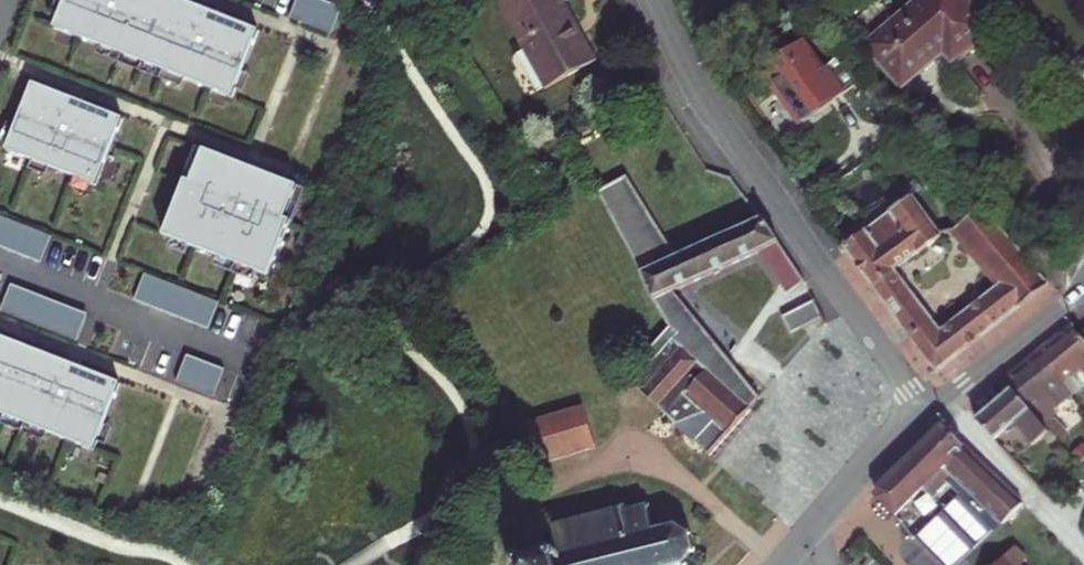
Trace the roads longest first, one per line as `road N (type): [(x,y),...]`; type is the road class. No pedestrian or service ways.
road 1 (residential): [(924,413),(717,119),(654,0)]
road 2 (residential): [(781,564),(862,467),(924,413)]
road 3 (residential): [(924,413),(1083,287)]

